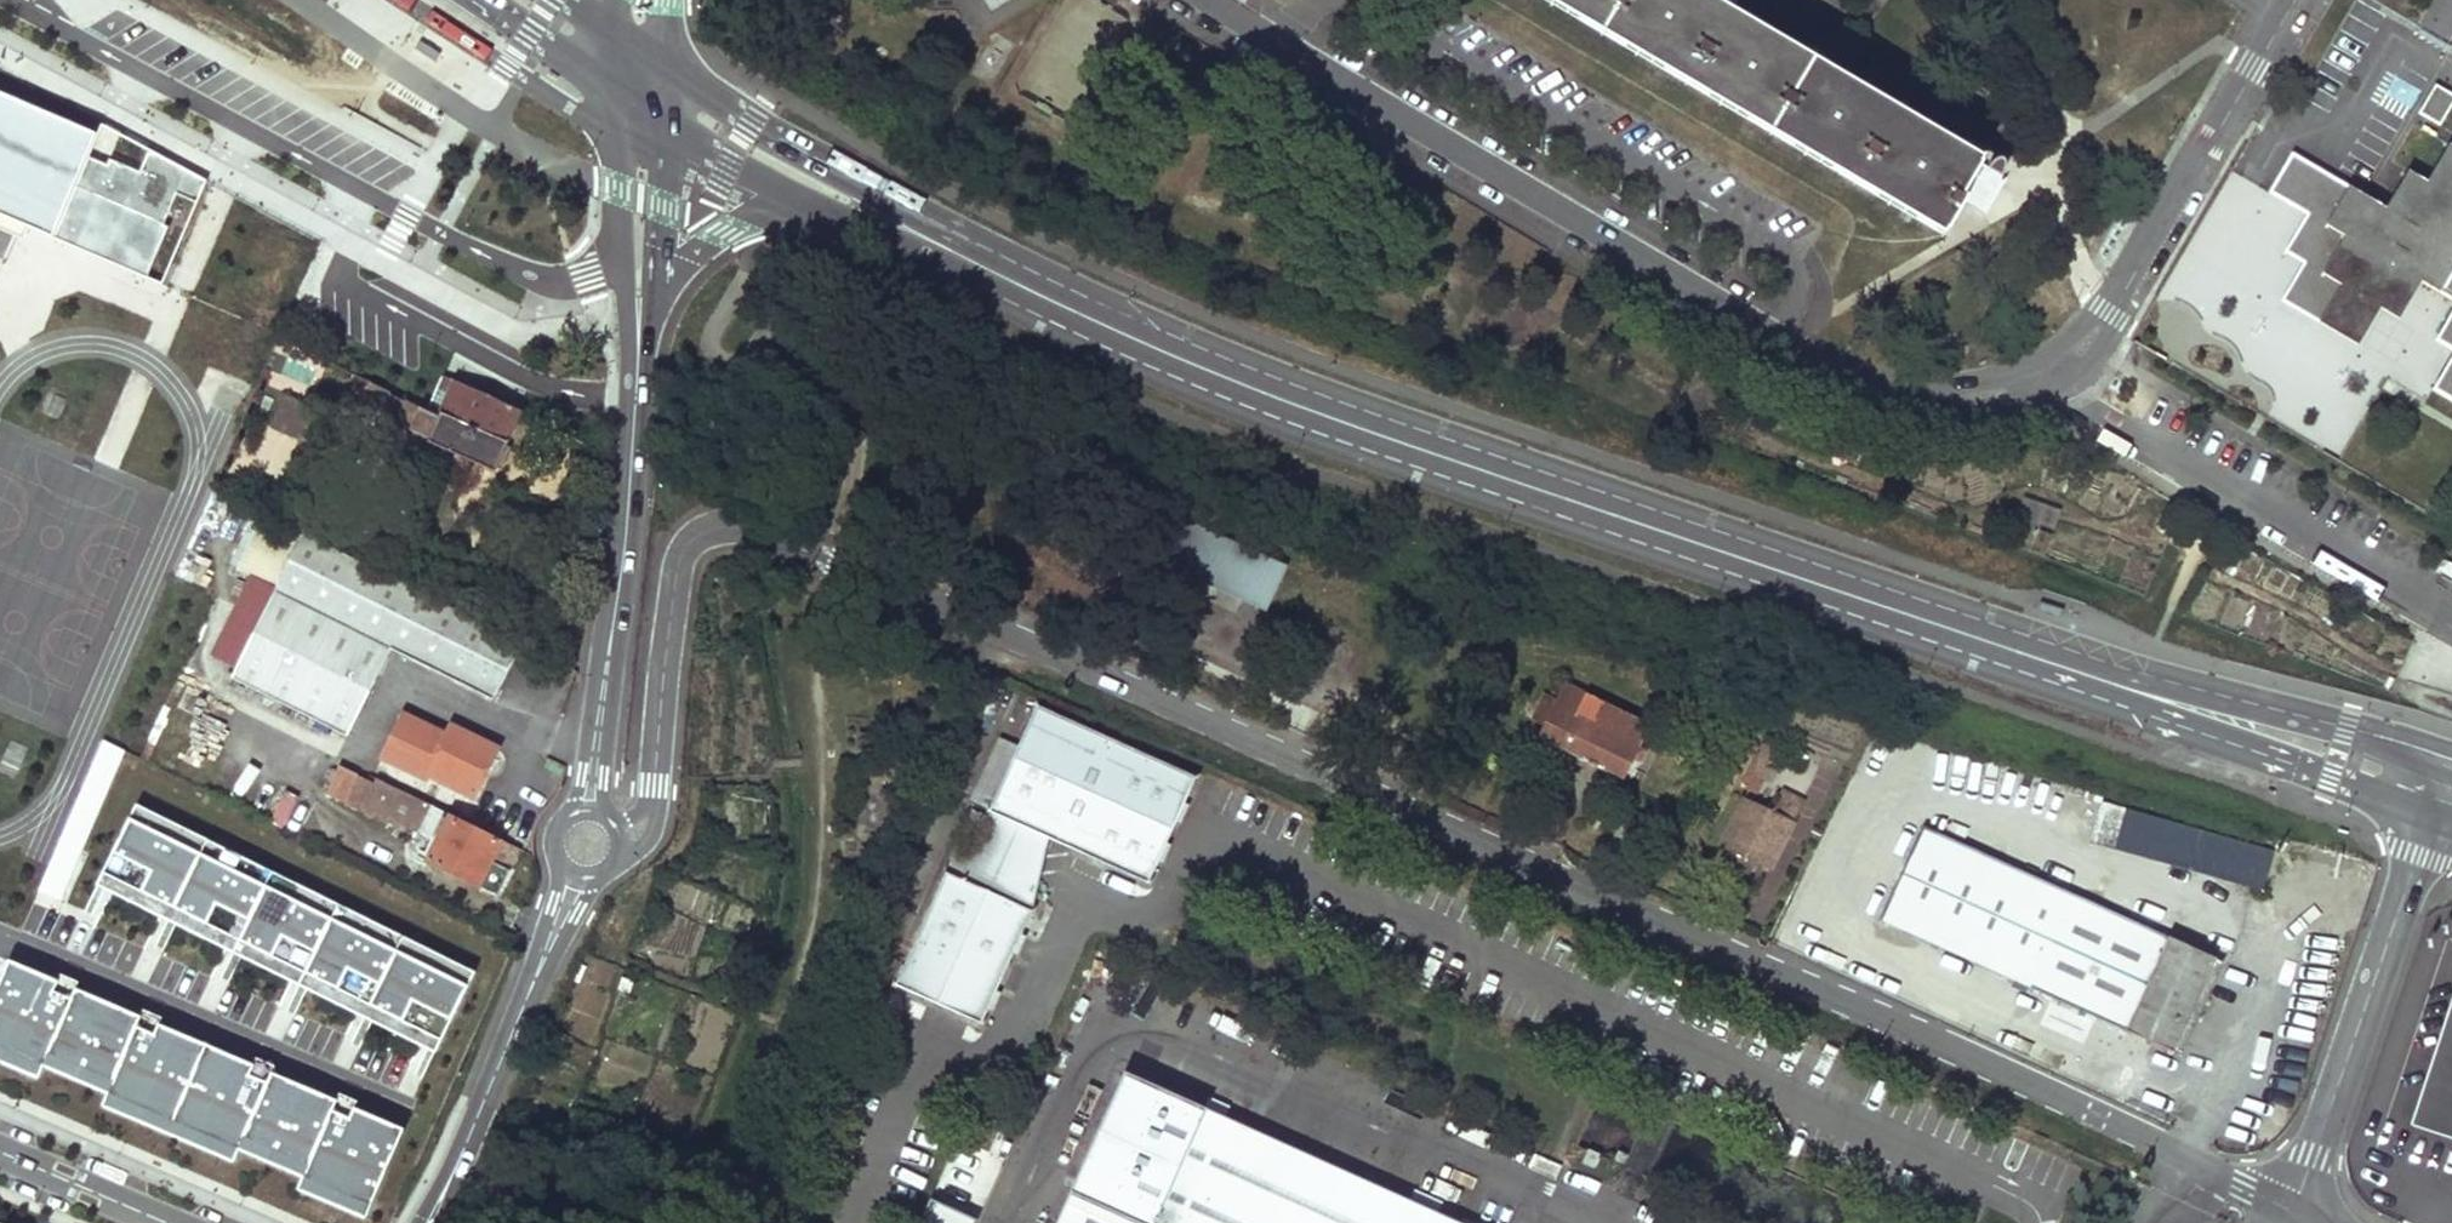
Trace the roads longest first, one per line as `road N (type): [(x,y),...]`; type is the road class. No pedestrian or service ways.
road 1 (residential): [(2293,1215),(1917,1033),(786,529),(717,527),(693,539),(678,568),(651,813),(586,844)]
road 2 (primary): [(2446,766),(2041,640),(1306,391),(929,221),(667,67)]
road 3 (primary): [(817,209),(1252,409),(2433,811)]
road 4 (residential): [(1207,0),(1770,336),(1919,395),(1984,397),(2046,378),(2104,321),(2292,0)]
road 5 (residential): [(620,247),(589,275),(524,275),(10,0)]
road 6 (tertiary): [(637,356),(586,844)]
road 7 (residential): [(2293,1215),(2433,811)]
road 8 (tertiary): [(586,844),(437,1222)]
road 9 (primary): [(656,112),(728,164),(817,209)]
road 10 (residential): [(169,1222),(0,1151)]
road 11 (primary): [(660,276),(755,218),(817,209)]
road 12 (tertiary): [(660,276),(656,112)]
road 13 (tertiary): [(656,112),(623,162),(620,247)]
road 14 (primary): [(484,0),(587,66)]

